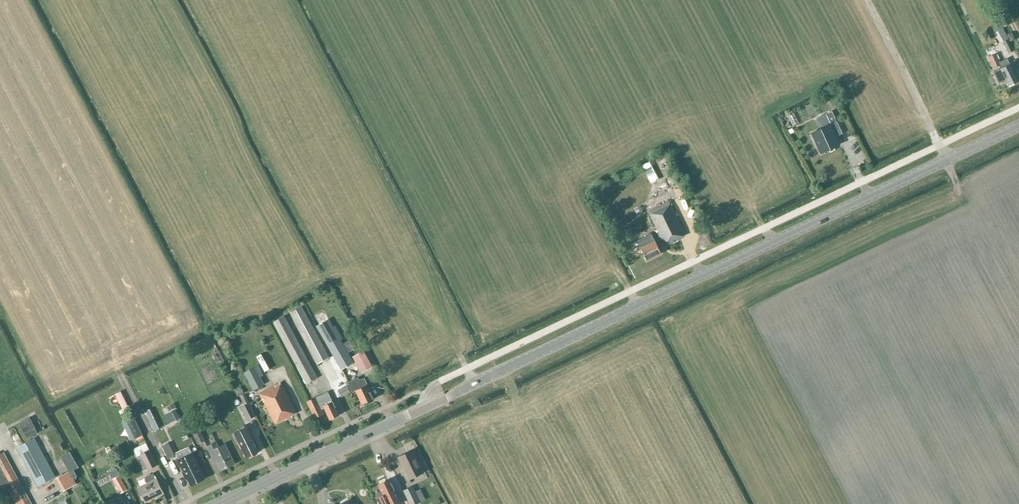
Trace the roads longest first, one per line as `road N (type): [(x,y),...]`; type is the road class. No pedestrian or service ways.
road 1 (secondary): [(217,503),(1018,127)]

